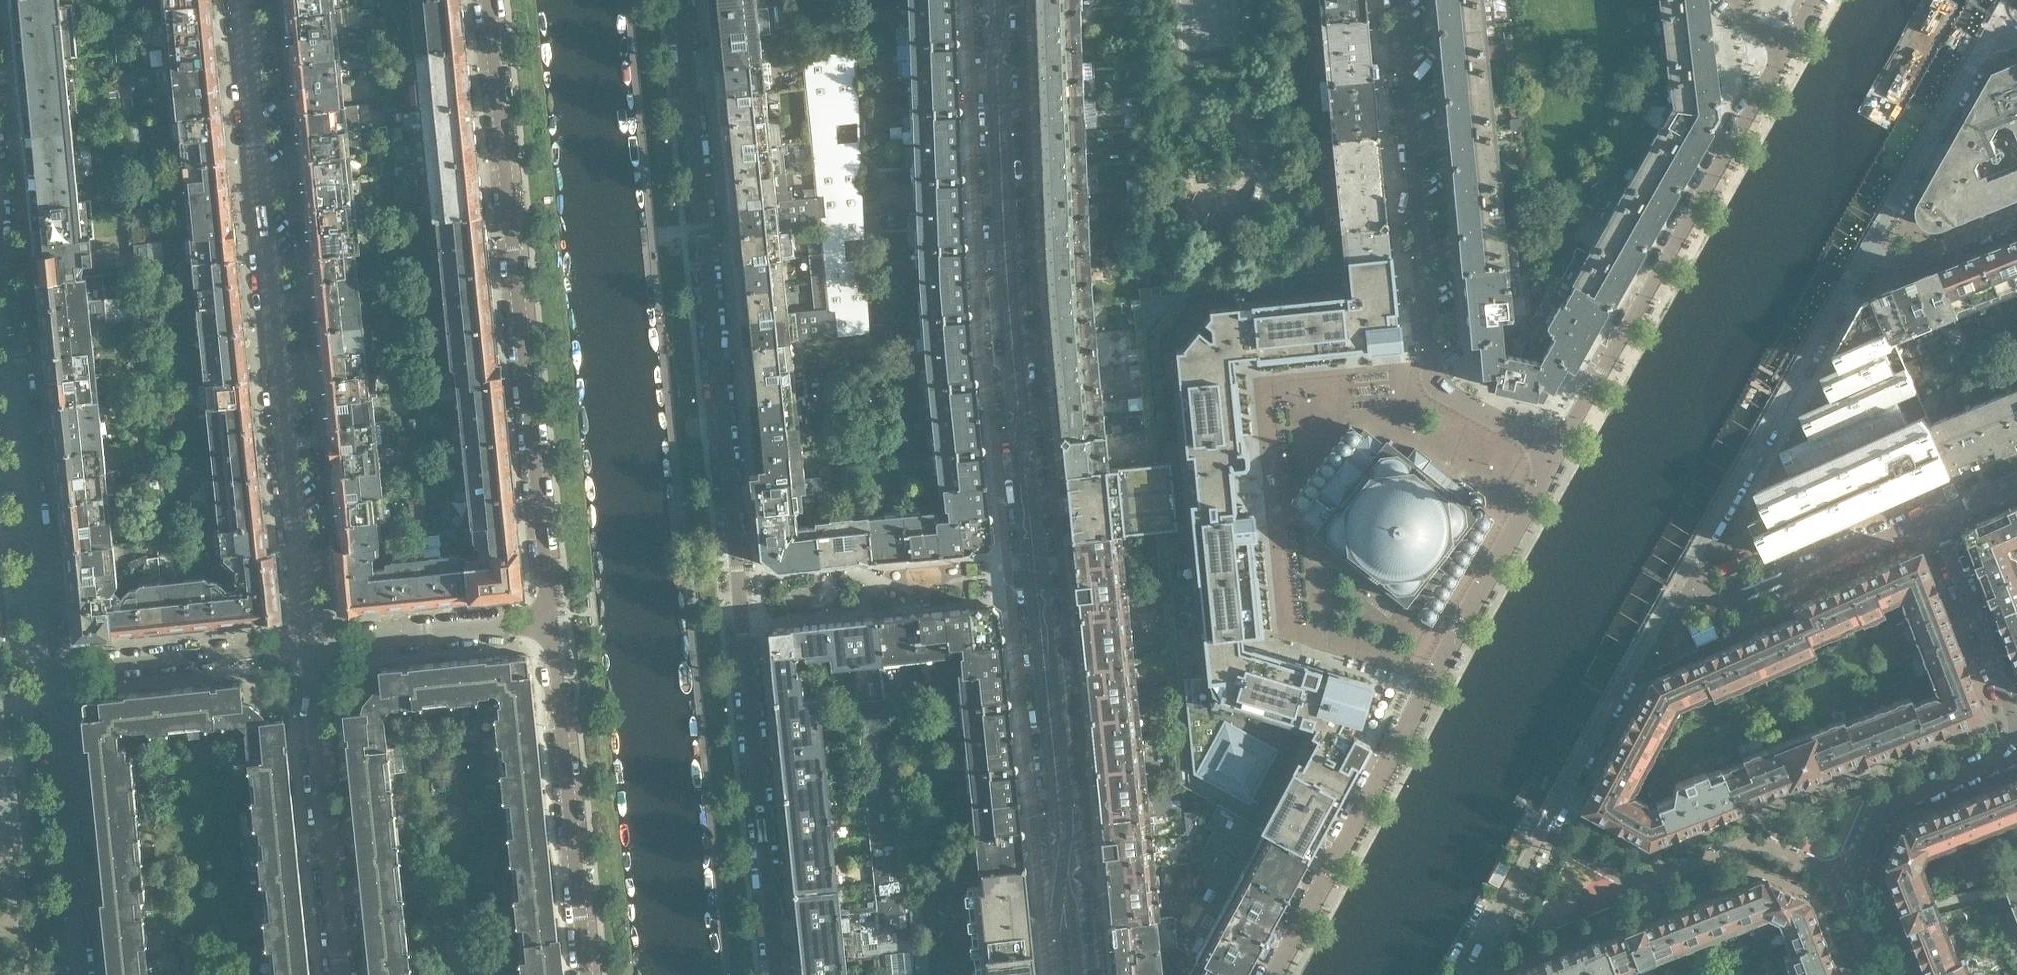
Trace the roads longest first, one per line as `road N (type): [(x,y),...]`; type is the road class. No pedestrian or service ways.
road 1 (residential): [(777,974),(676,0)]
road 2 (residential): [(992,0),(1014,362),(1078,974)]
road 3 (residential): [(307,642),(241,0)]
road 4 (residential): [(488,0),(550,621)]
road 5 (residential): [(1272,974),(1547,473)]
road 6 (residential): [(1547,473),(1461,421),(1426,370),(1393,0)]
road 7 (residential): [(1547,473),(1786,44)]
road 8 (residential): [(1465,974),(1677,579)]
road 9 (residential): [(53,669),(0,245)]
road 10 (residential): [(1677,579),(1864,249)]
road 11 (residential): [(550,621),(585,974)]
road 12 (residential): [(340,974),(307,642)]
road 13 (residential): [(1881,974),(1850,890),(1885,804),(2016,753)]
road 14 (residential): [(79,974),(53,669)]
road 15 (residential): [(1935,516),(1742,592),(1713,592),(1677,579)]
road 16 (residential): [(53,669),(307,642)]
road 17 (residential): [(1864,249),(1988,30)]
road 18 (residential): [(307,642),(550,621)]
road 19 (residential): [(2016,728),(1935,516)]
road 20 (residential): [(1864,249),(1906,266),(2016,223)]

